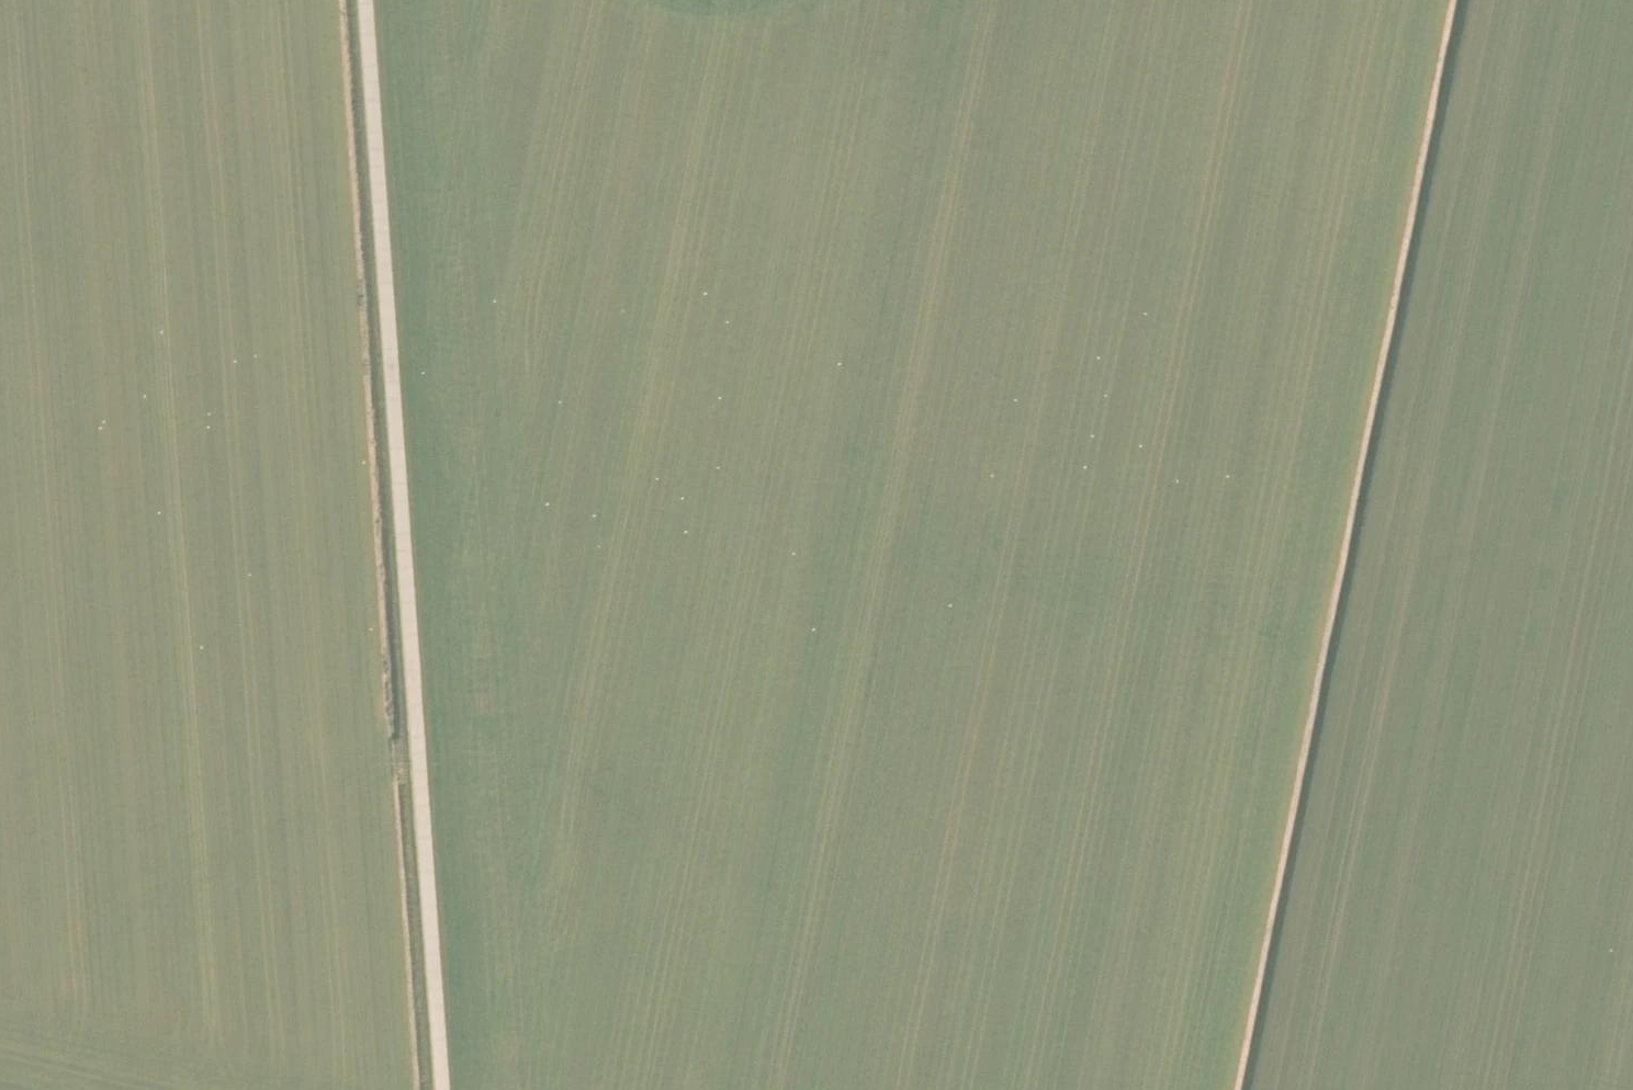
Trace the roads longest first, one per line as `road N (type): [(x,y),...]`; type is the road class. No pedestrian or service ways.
road 1 (track): [(371,0),(438,1089)]

